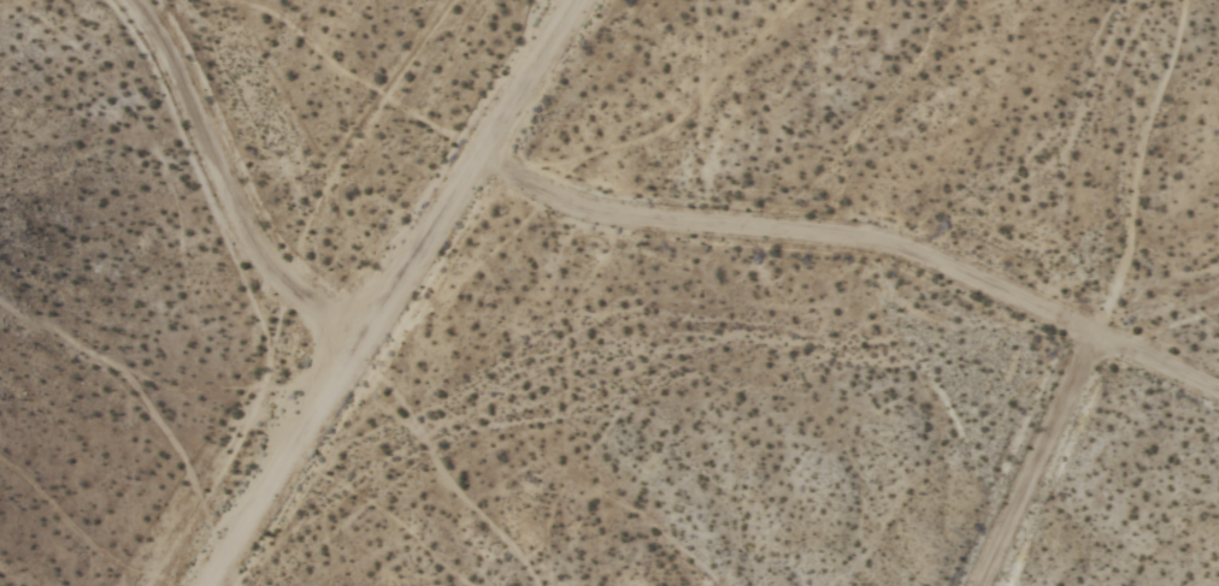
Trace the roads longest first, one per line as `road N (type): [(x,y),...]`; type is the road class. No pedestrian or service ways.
road 1 (track): [(1218,394),(909,253),(611,214),(550,195),(483,152)]
road 2 (track): [(581,0),(214,585)]
road 3 (track): [(365,343),(287,285),(260,255),(172,63),(129,0)]
road 4 (track): [(985,585),(1097,339)]

